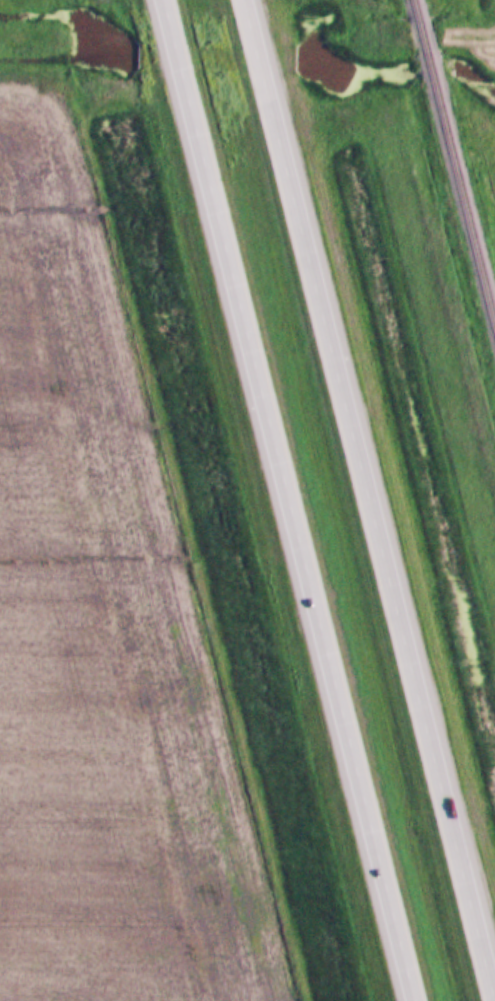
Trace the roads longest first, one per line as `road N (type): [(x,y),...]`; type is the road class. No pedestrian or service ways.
road 1 (motorway): [(170,0),(423,1000)]
road 2 (motorway): [(494,997),(243,0)]

